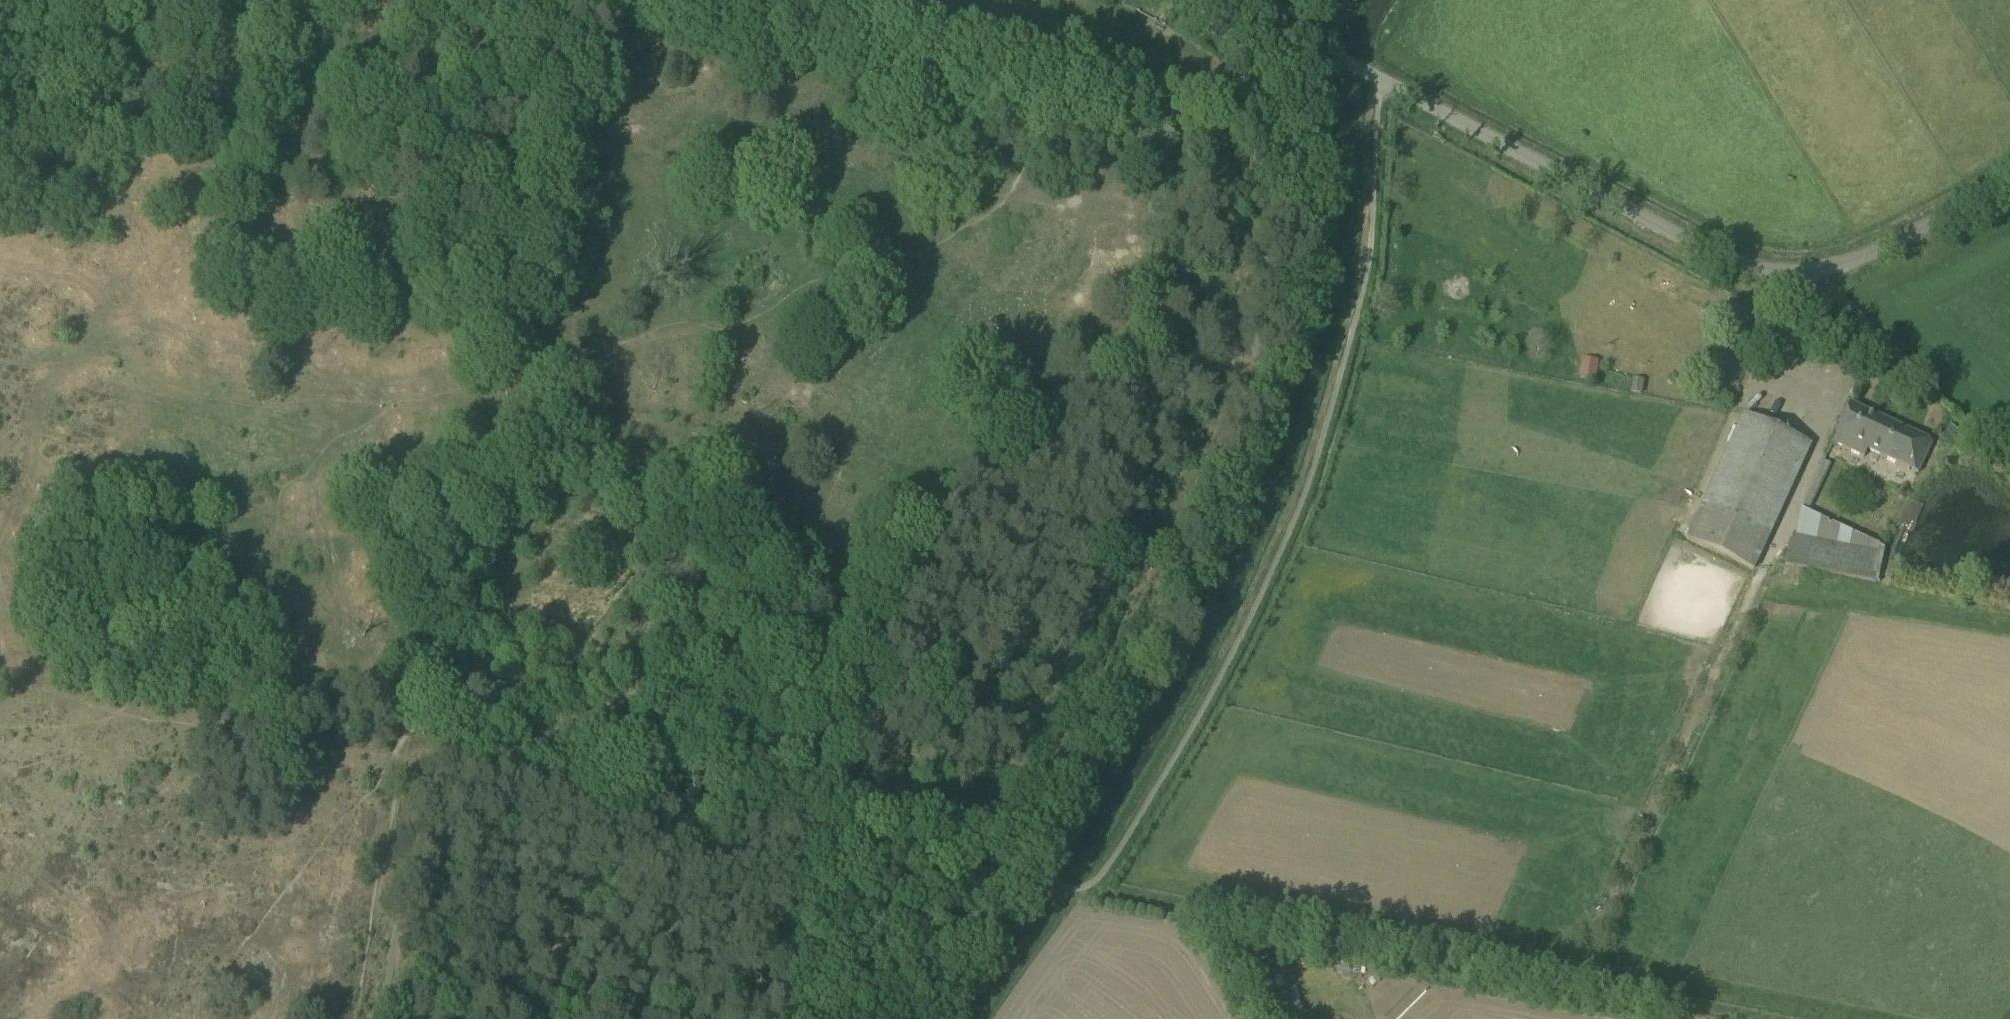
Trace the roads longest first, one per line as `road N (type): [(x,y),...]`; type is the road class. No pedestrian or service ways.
road 1 (unclassified): [(2009,176),(1853,257),(1792,266),(1750,262),(1228,0)]

